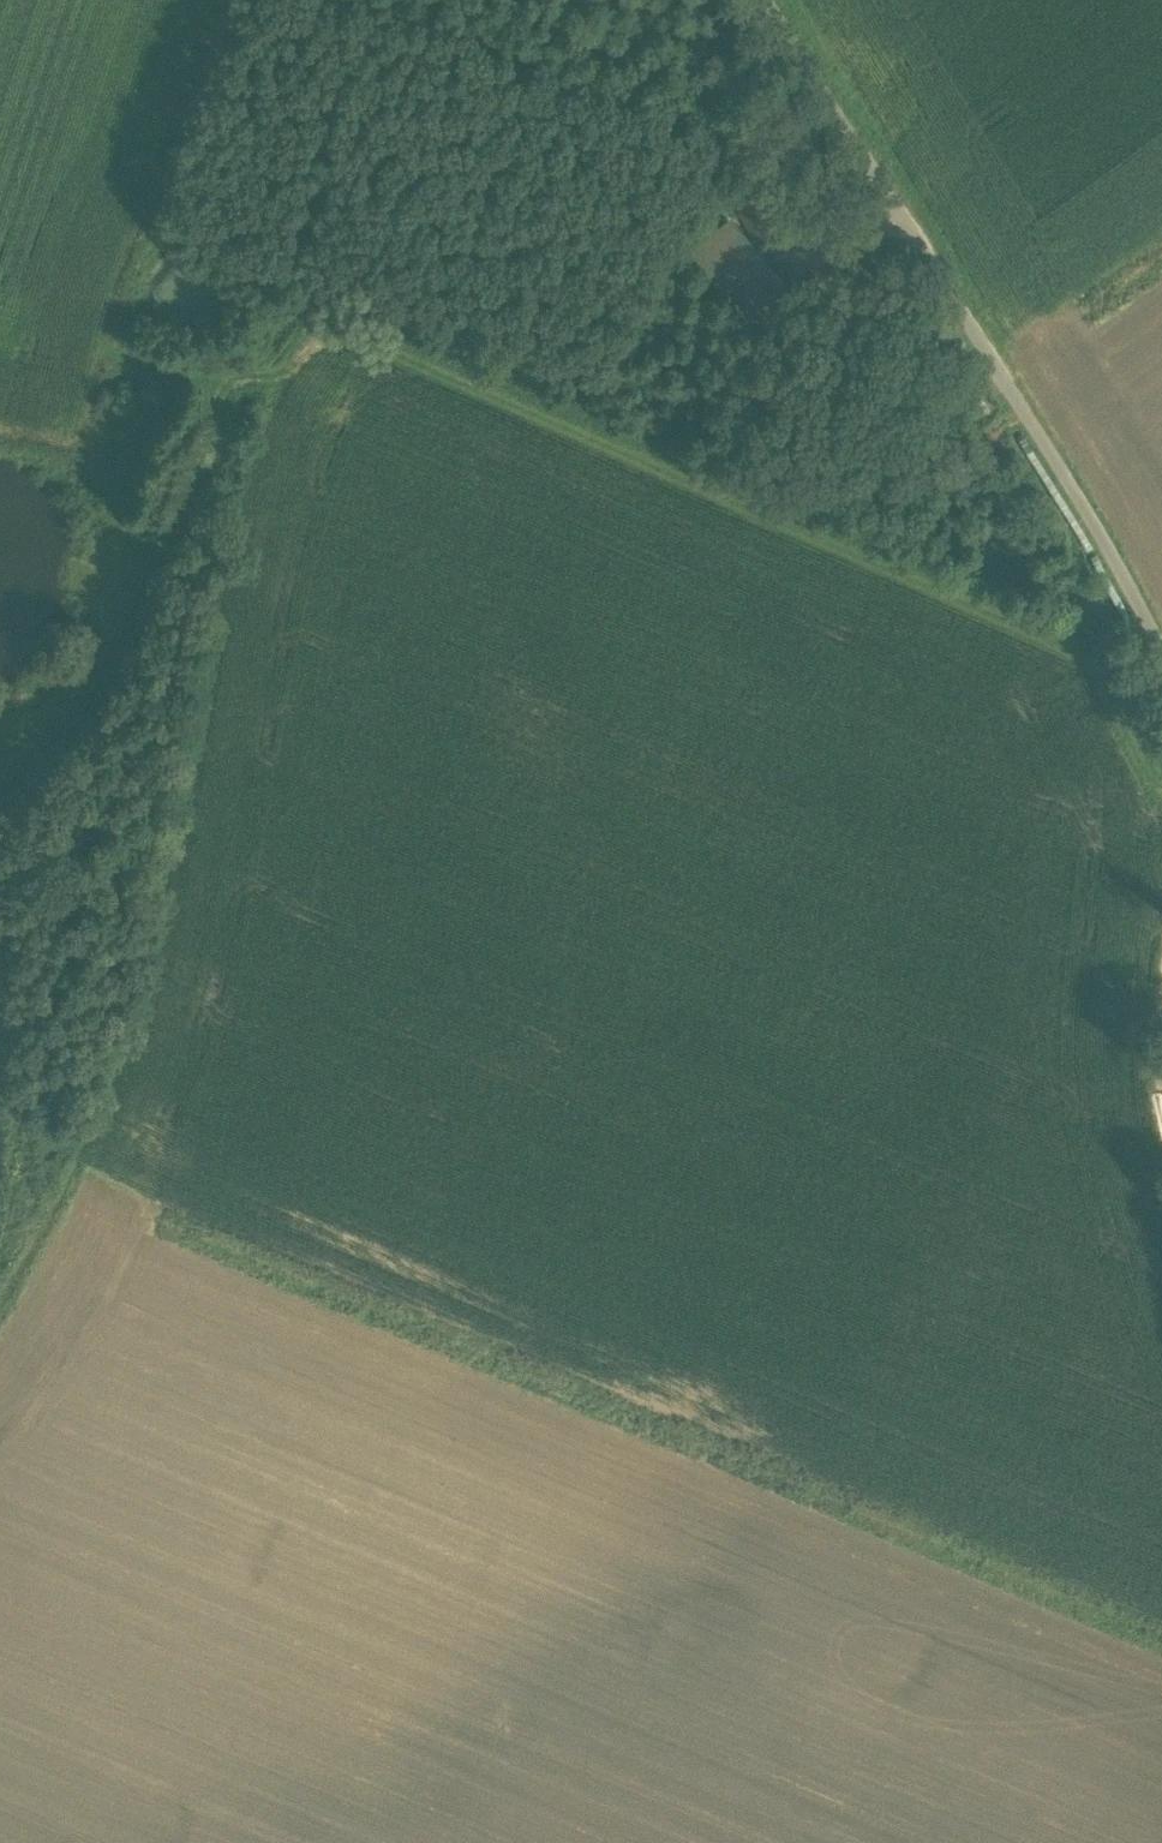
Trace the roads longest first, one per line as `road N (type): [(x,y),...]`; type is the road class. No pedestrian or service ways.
road 1 (unclassified): [(768,0),(1078,496),(1161,651)]

